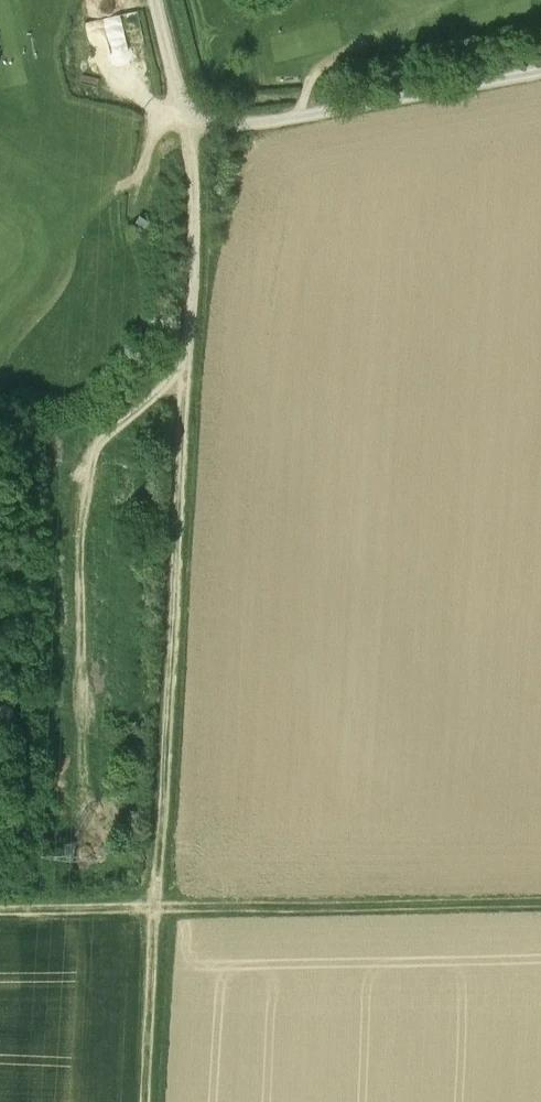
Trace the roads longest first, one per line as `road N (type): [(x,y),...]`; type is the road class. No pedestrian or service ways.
road 1 (track): [(157,904),(191,137)]
road 2 (track): [(540,899),(157,904)]
road 3 (track): [(540,71),(191,137)]
road 4 (track): [(157,904),(146,1101)]
road 5 (track): [(157,904),(0,904)]
road 6 (track): [(191,137),(150,0)]

